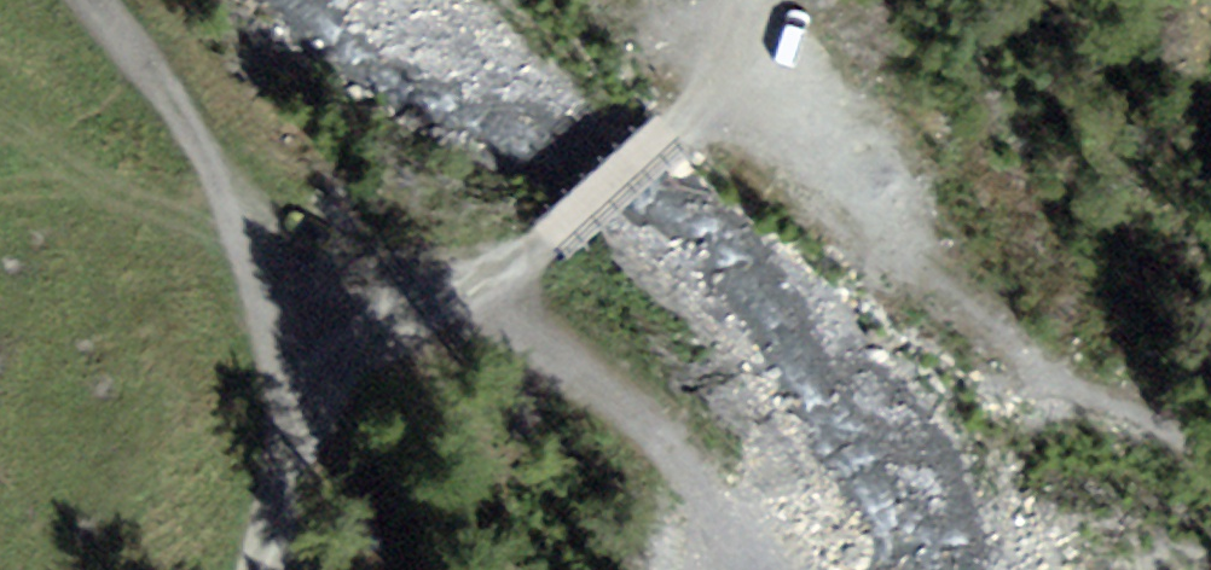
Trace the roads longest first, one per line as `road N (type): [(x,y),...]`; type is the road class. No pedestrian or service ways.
road 1 (track): [(752,0),(739,59),(473,307),(417,287),(310,292),(264,569)]
road 2 (track): [(1210,454),(1126,413),(966,277),(739,59)]
road 3 (track): [(310,292),(223,205),(90,0)]

